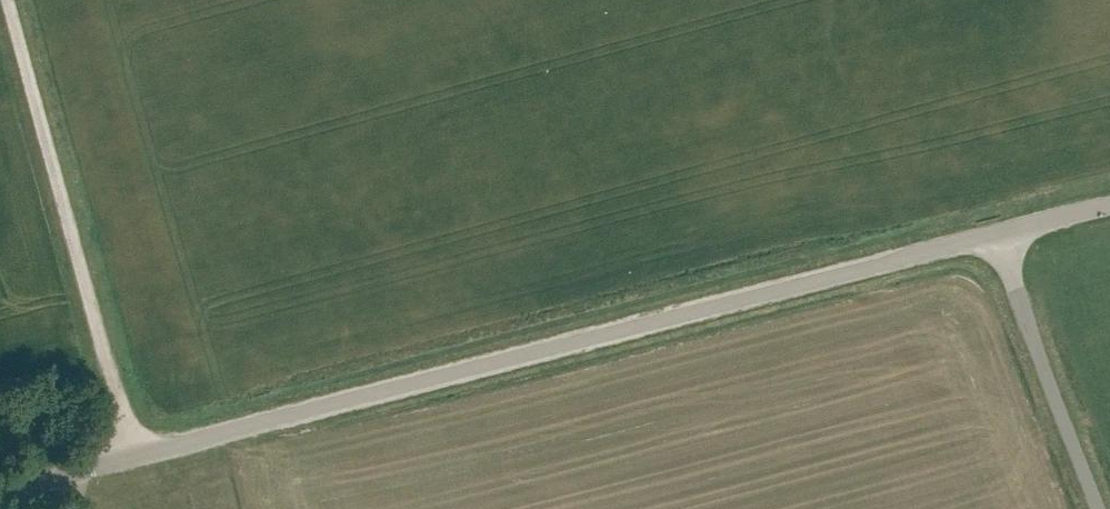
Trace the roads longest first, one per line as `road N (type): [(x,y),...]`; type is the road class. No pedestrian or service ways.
road 1 (unclassified): [(9,494),(91,466),(994,234)]
road 2 (track): [(132,455),(8,0)]
road 3 (unclassified): [(1100,508),(994,234)]

